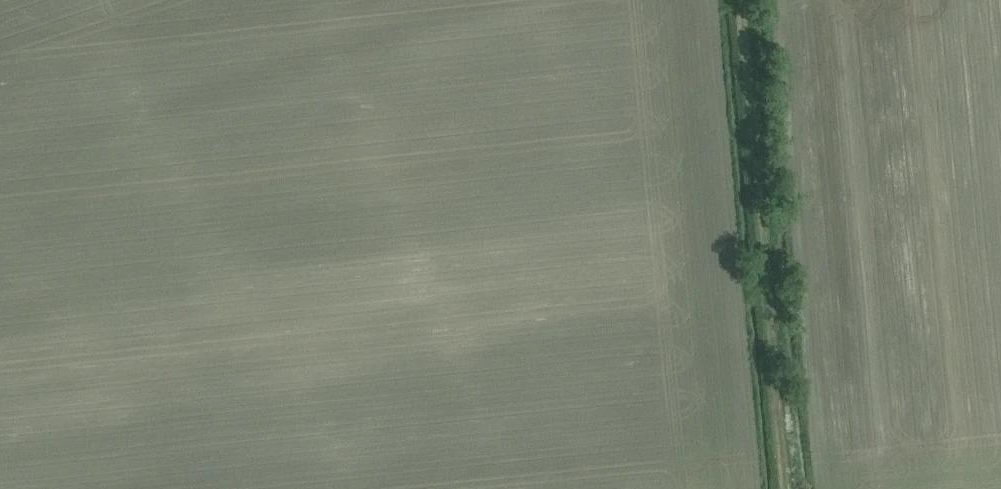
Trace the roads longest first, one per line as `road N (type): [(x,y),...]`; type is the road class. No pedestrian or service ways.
road 1 (track): [(741,0),(785,488)]

